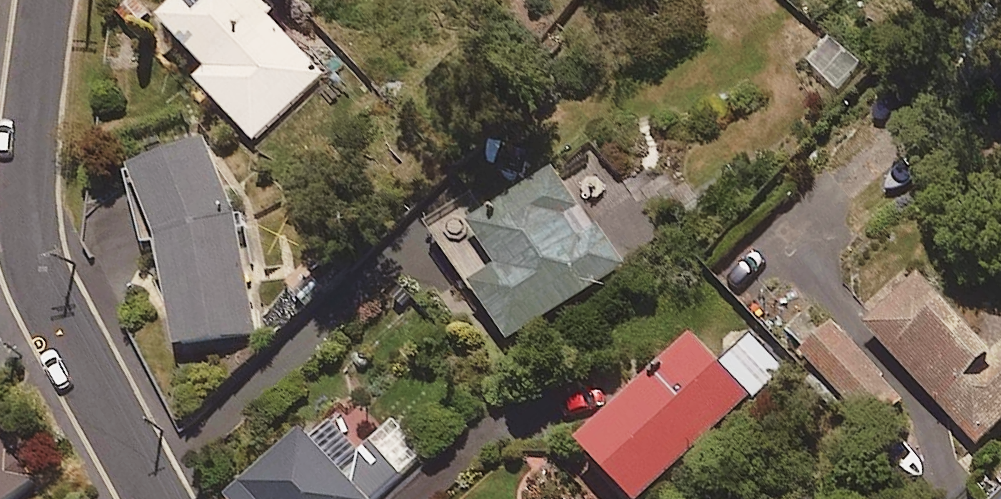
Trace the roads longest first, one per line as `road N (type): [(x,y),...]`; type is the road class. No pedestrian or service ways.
road 1 (residential): [(153,498),(41,288),(28,246),(24,156),(44,0)]

